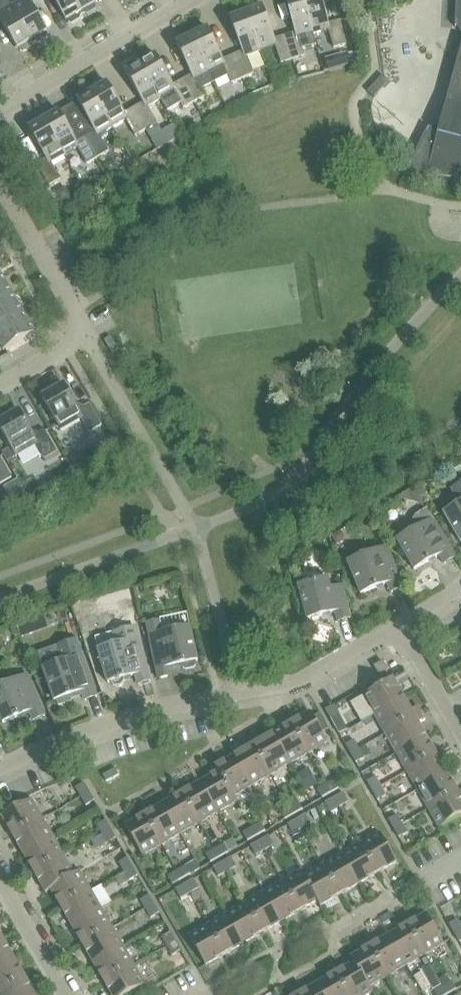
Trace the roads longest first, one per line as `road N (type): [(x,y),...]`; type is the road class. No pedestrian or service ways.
road 1 (residential): [(0,768),(130,717),(293,684),(401,622)]
road 2 (residential): [(0,386),(88,337),(0,188)]
road 3 (residential): [(0,111),(194,0)]
road 4 (residential): [(67,994),(0,879)]
road 5 (residential): [(460,728),(401,622)]

